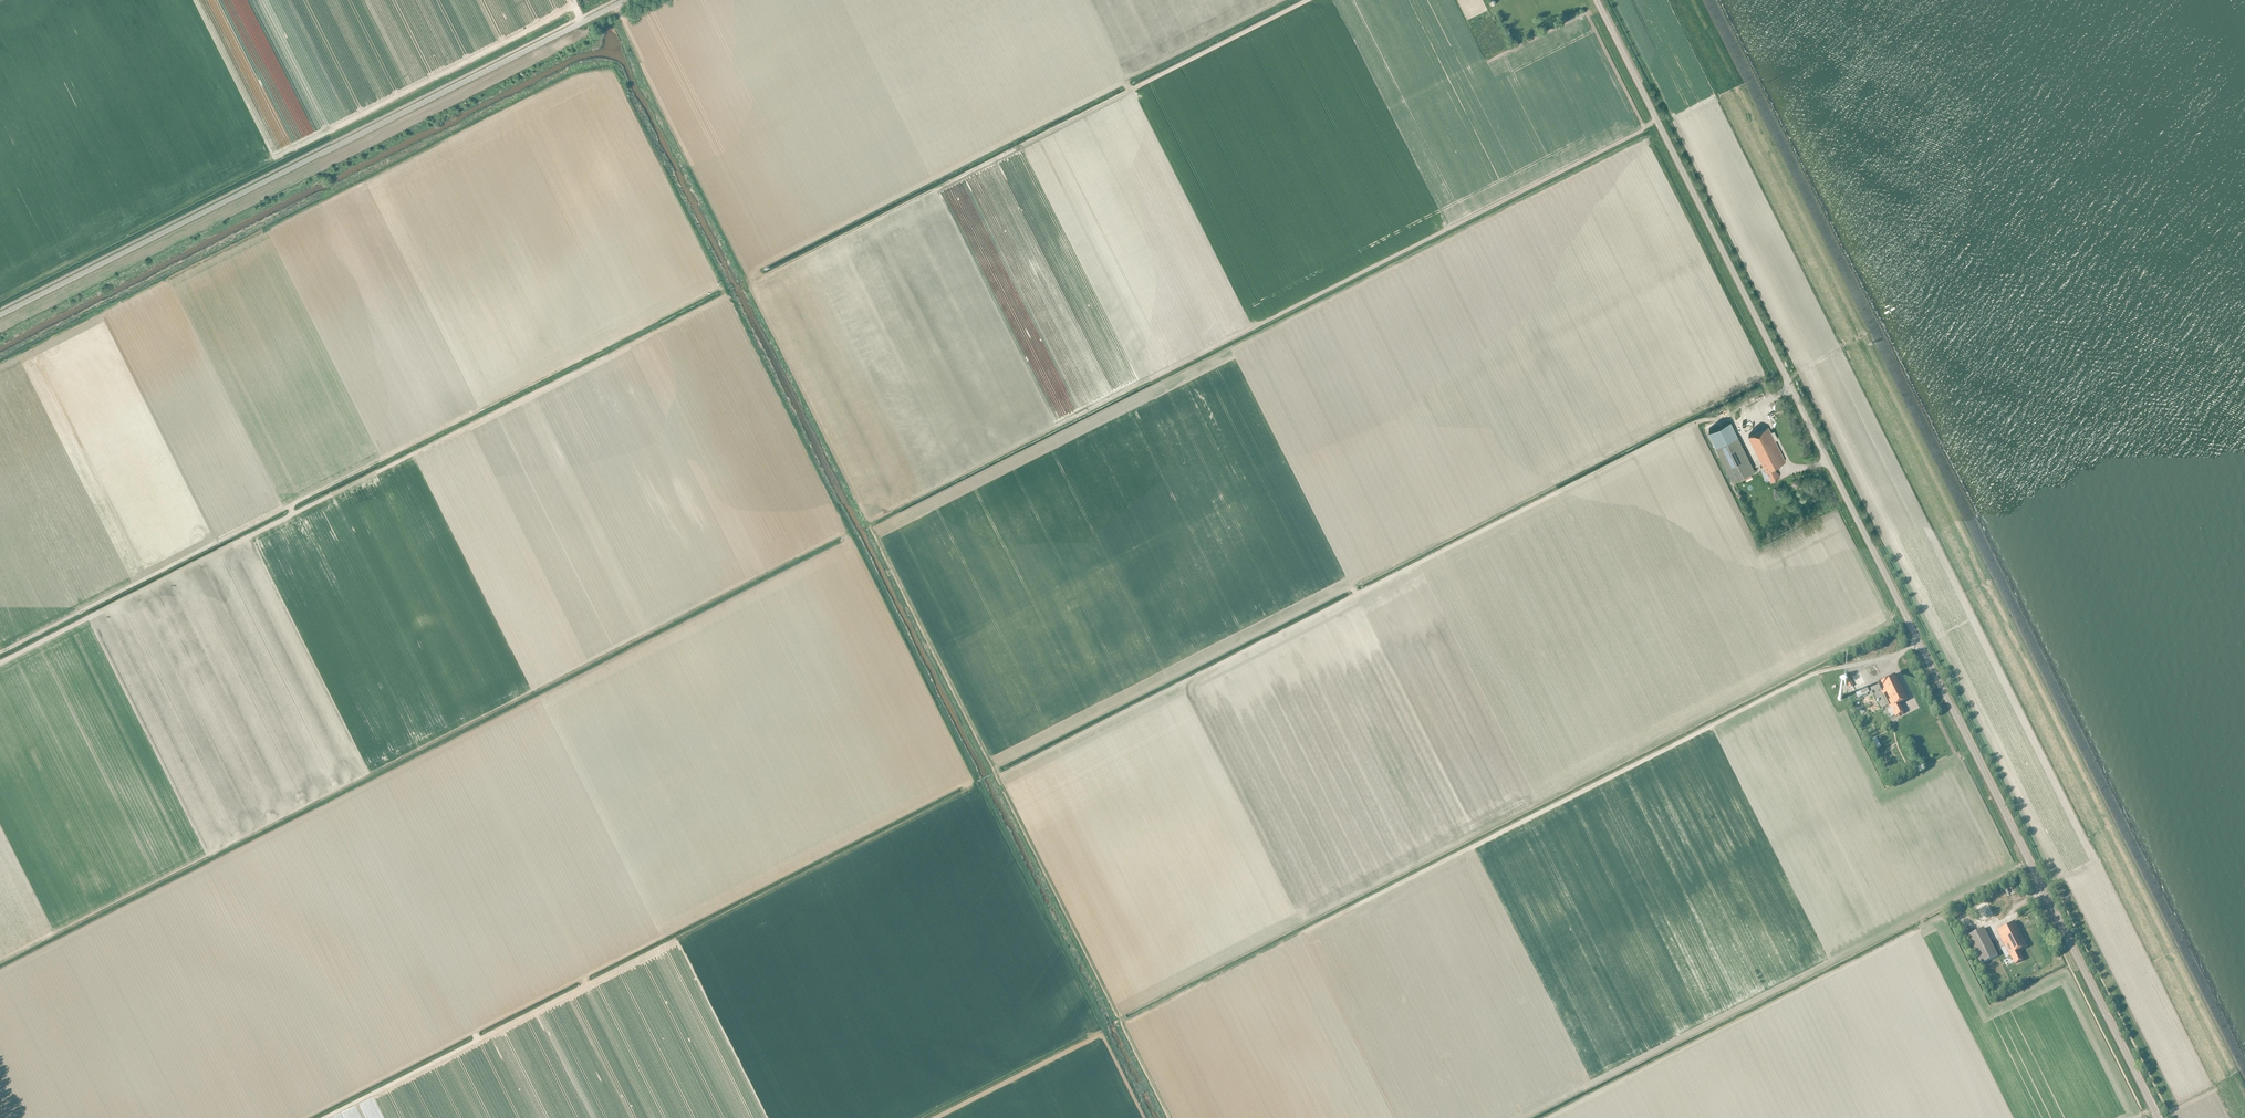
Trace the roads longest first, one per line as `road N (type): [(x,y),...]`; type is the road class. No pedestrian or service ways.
road 1 (tertiary): [(2157,1117),(1596,0)]
road 2 (unclassified): [(0,316),(626,0)]
road 3 (track): [(749,279),(616,5)]

